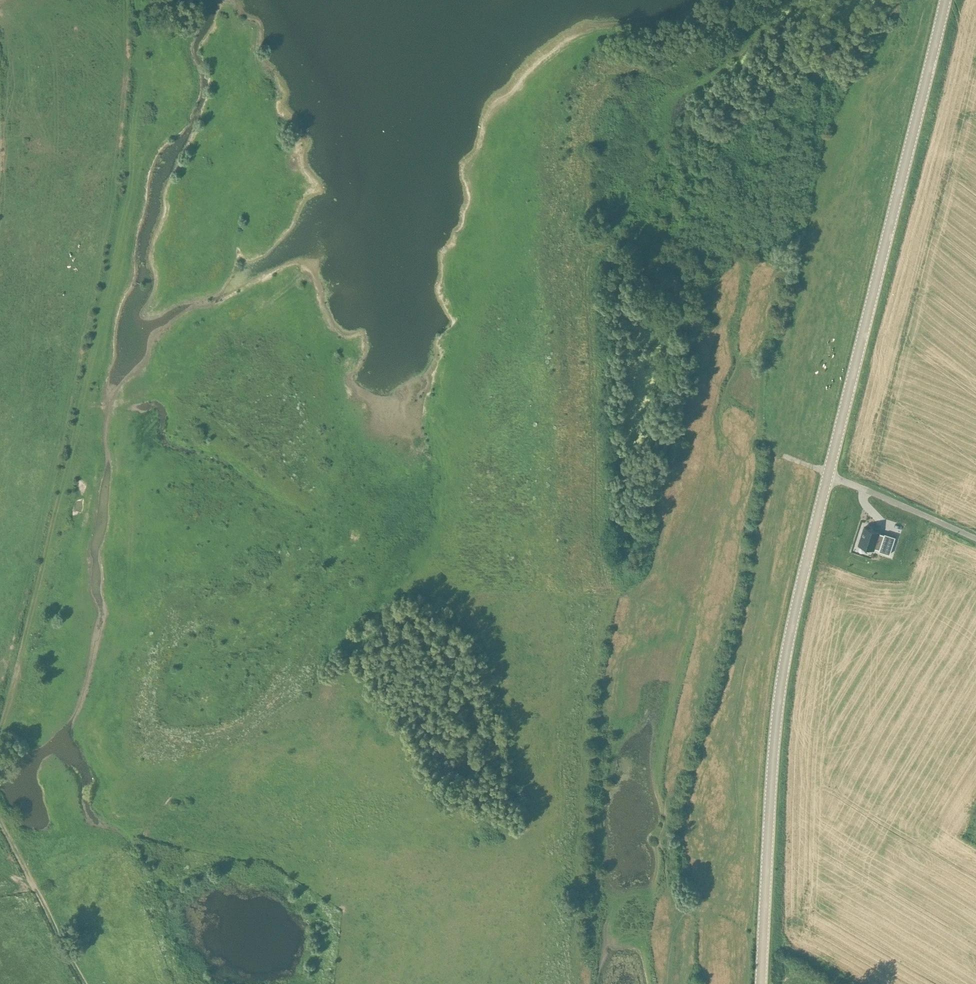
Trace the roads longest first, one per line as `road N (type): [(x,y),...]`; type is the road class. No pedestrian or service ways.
road 1 (unclassified): [(945,0),(785,660),(761,983)]
road 2 (track): [(0,725),(76,417)]
road 3 (track): [(84,983),(0,821)]

